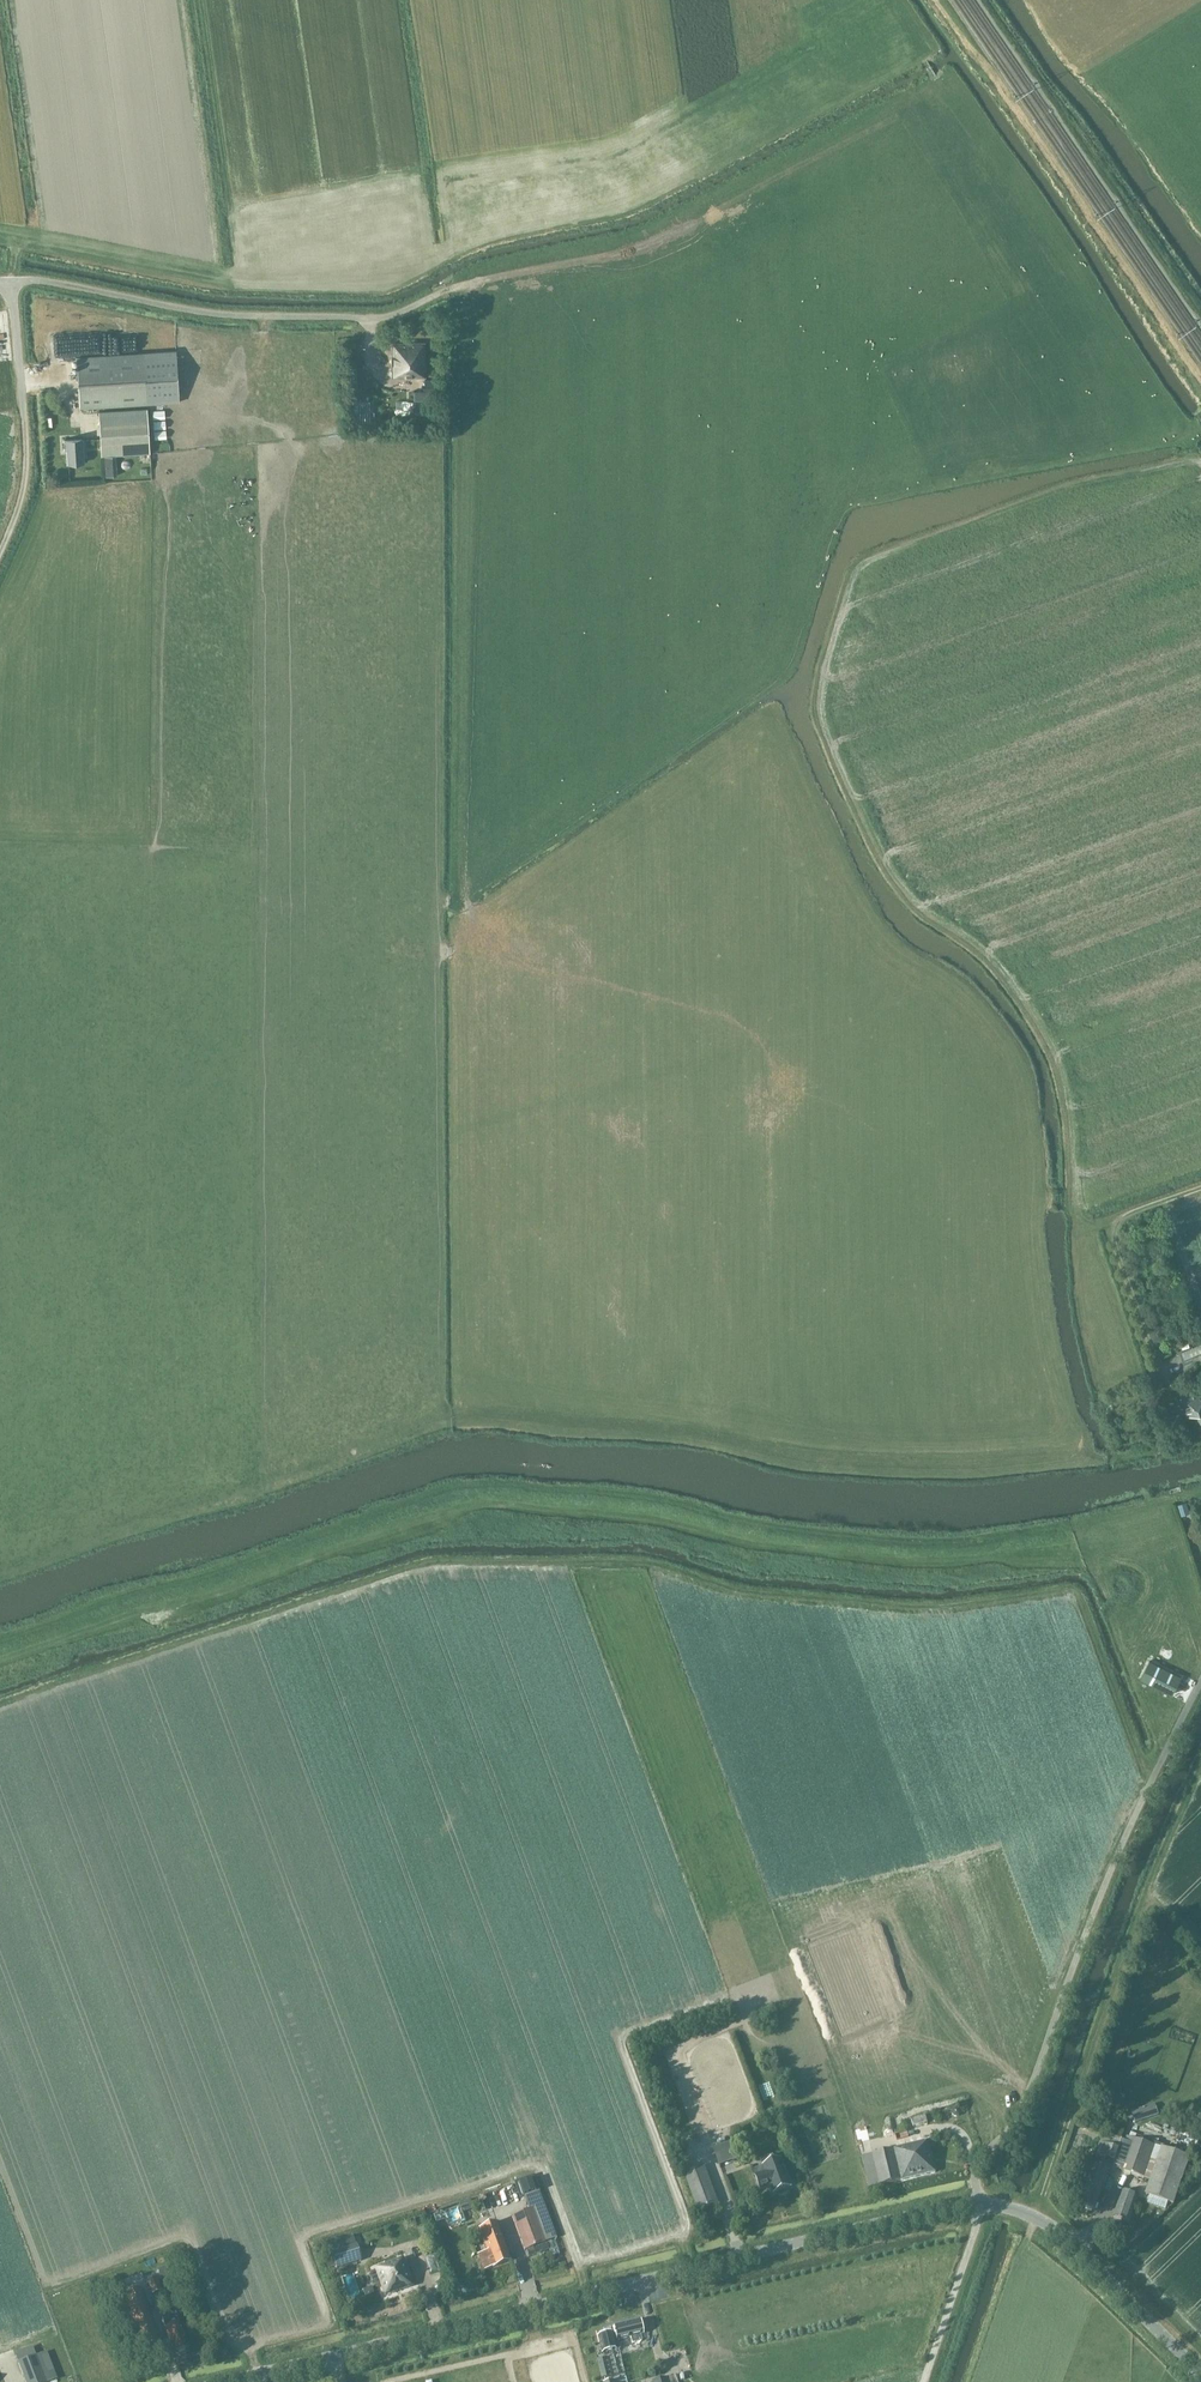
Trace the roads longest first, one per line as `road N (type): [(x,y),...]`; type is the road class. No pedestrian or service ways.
road 1 (unclassified): [(233,2381),(979,2205),(1021,2212),(1066,2240),(1200,2378)]
road 2 (unclassified): [(0,281),(35,280),(204,313),(383,319),(454,288)]
road 3 (track): [(454,288),(635,252),(693,227)]
road 4 (track): [(1159,1365),(1116,1225),(1200,1188)]

